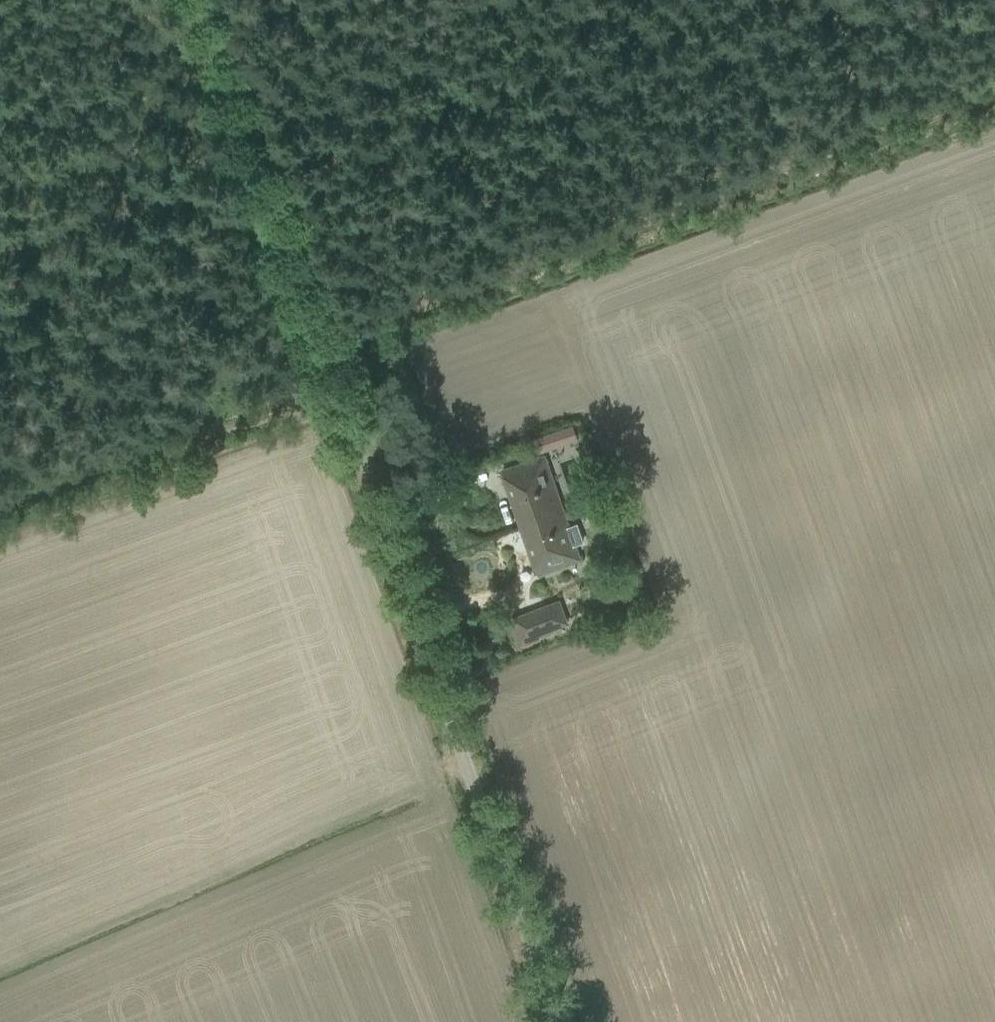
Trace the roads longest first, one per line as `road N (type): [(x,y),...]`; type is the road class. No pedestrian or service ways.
road 1 (unclassified): [(551,1021),(178,0)]
road 2 (track): [(311,378),(0,491)]
road 3 (track): [(812,0),(866,135)]

